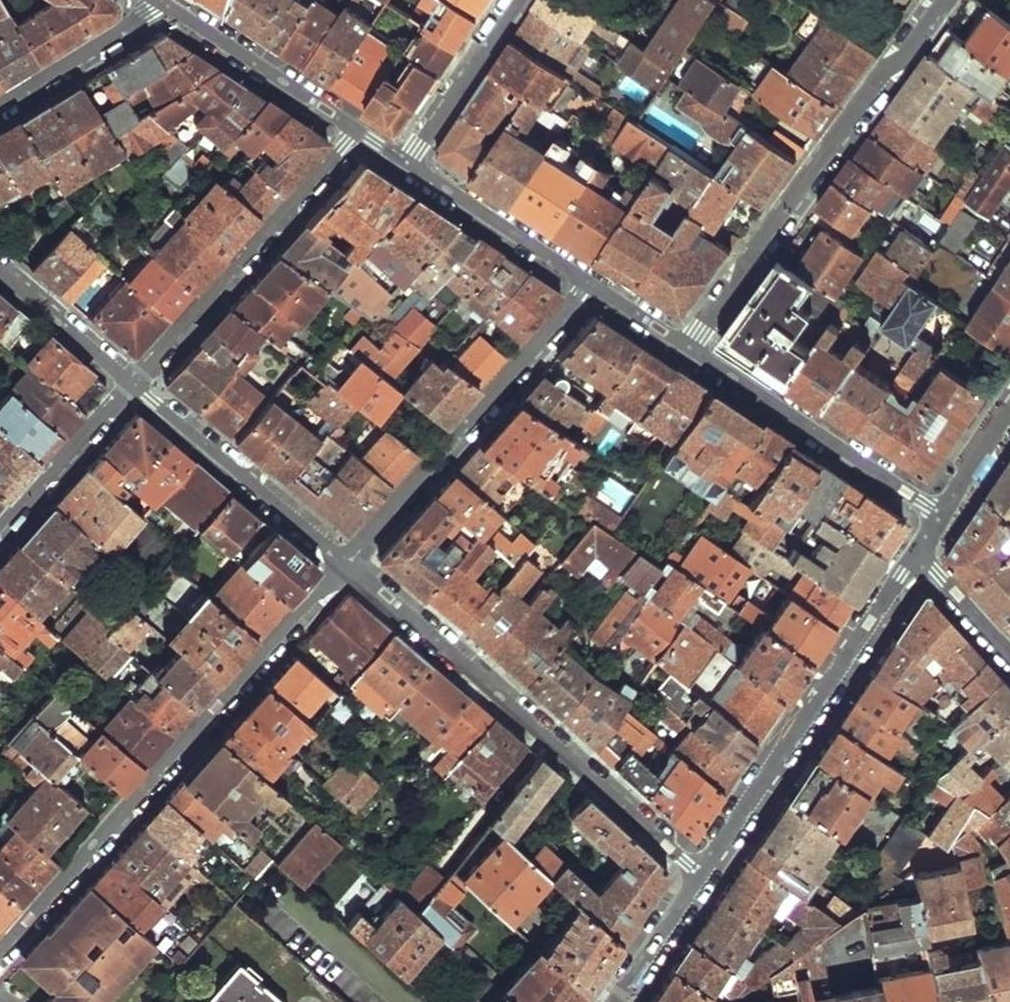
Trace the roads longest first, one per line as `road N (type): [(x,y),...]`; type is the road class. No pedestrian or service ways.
road 1 (residential): [(346,563),(0,952)]
road 2 (residential): [(702,875),(346,563)]
road 3 (residential): [(940,0),(690,349)]
road 4 (tertiary): [(702,875),(915,556)]
road 5 (residential): [(587,281),(346,563)]
road 6 (residential): [(134,384),(356,129)]
road 7 (residential): [(690,349),(943,516)]
road 8 (residential): [(346,563),(134,384)]
road 9 (residential): [(158,0),(356,129)]
road 10 (residential): [(408,165),(587,281)]
road 11 (residential): [(0,534),(134,384)]
road 12 (residential): [(516,0),(408,165)]
road 13 (residential): [(156,0),(0,105)]
road 14 (residential): [(134,384),(0,271)]
road 15 (tertiary): [(616,1001),(702,875)]
road 16 (residential): [(915,556),(1009,655)]
road 17 (residential): [(587,281),(690,349)]
road 18 (tertiary): [(943,516),(1009,415)]

